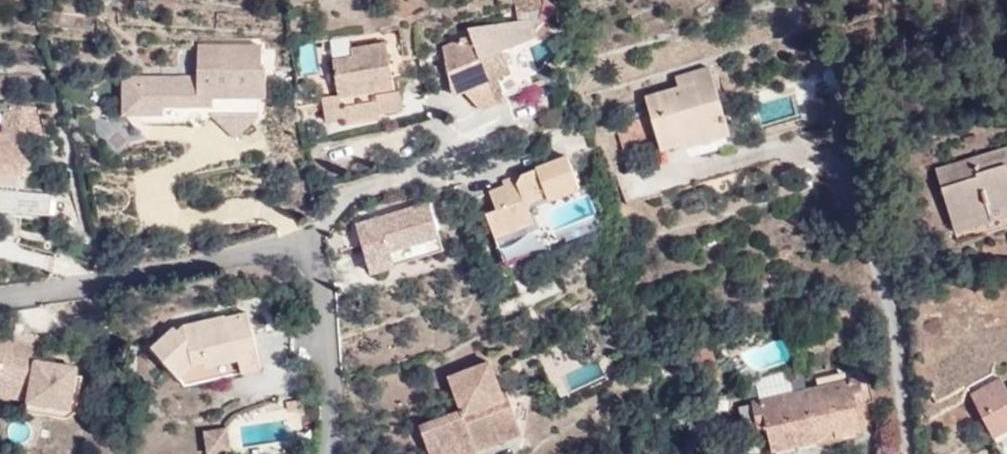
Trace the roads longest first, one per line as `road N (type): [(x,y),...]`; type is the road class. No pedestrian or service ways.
road 1 (unclassified): [(323,453),(330,355),(308,236),(0,285)]

